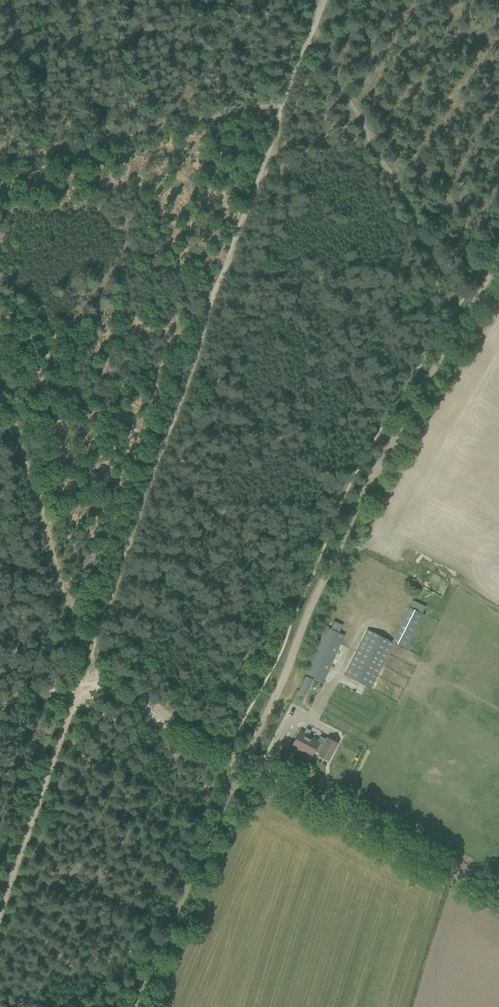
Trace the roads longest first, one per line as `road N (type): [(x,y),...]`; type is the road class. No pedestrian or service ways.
road 1 (track): [(251,765),(253,735),(358,501),(498,259)]
road 2 (unclassified): [(498,898),(96,685)]
road 3 (track): [(83,683),(0,376)]
road 4 (track): [(6,895),(83,683)]

